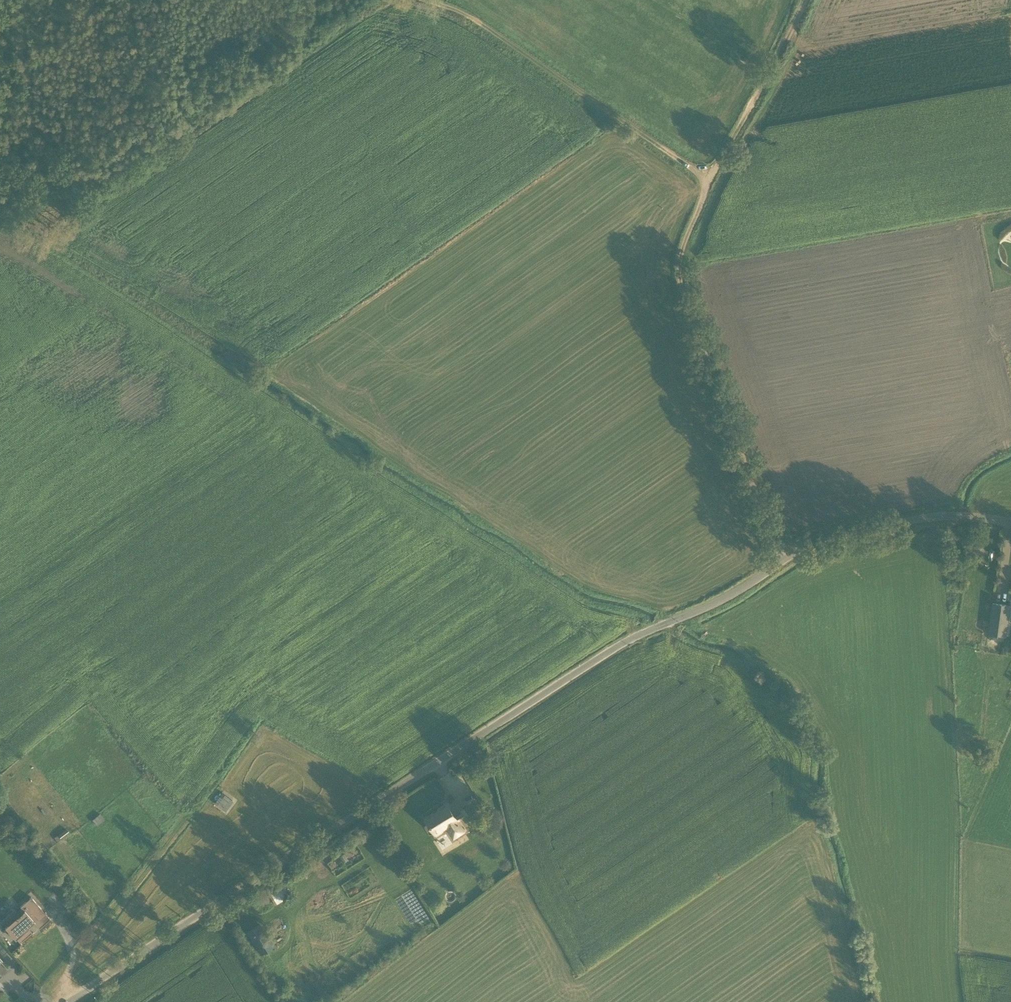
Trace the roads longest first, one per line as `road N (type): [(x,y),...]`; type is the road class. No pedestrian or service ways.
road 1 (unclassified): [(456,751),(624,643),(721,601),(805,547),(942,515),(1010,522)]
road 2 (residential): [(67,1001),(456,751)]

